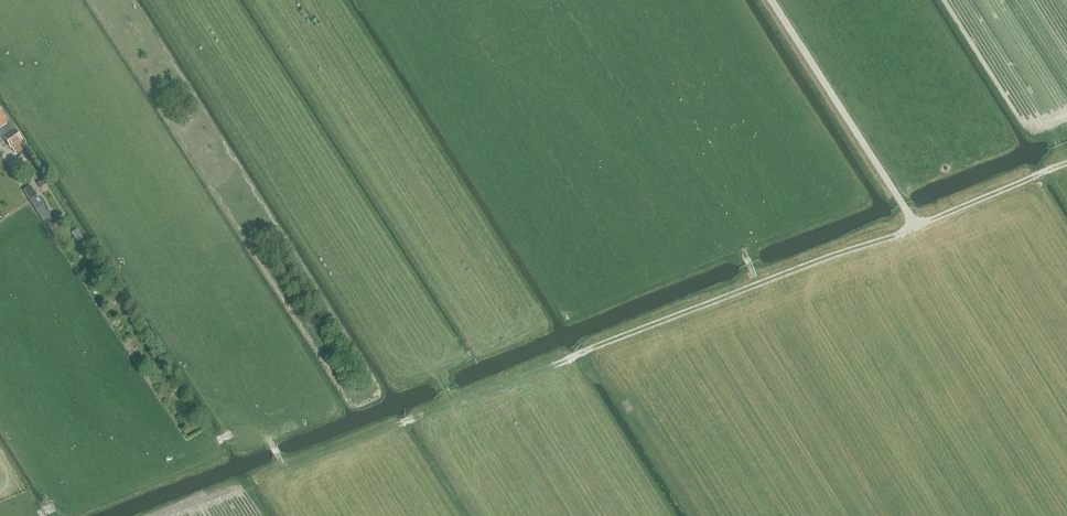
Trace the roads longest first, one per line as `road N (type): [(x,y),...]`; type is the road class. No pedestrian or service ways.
road 1 (track): [(916,226),(282,464),(188,320)]
road 2 (track): [(916,226),(770,0)]
road 3 (track): [(1066,165),(916,226)]

